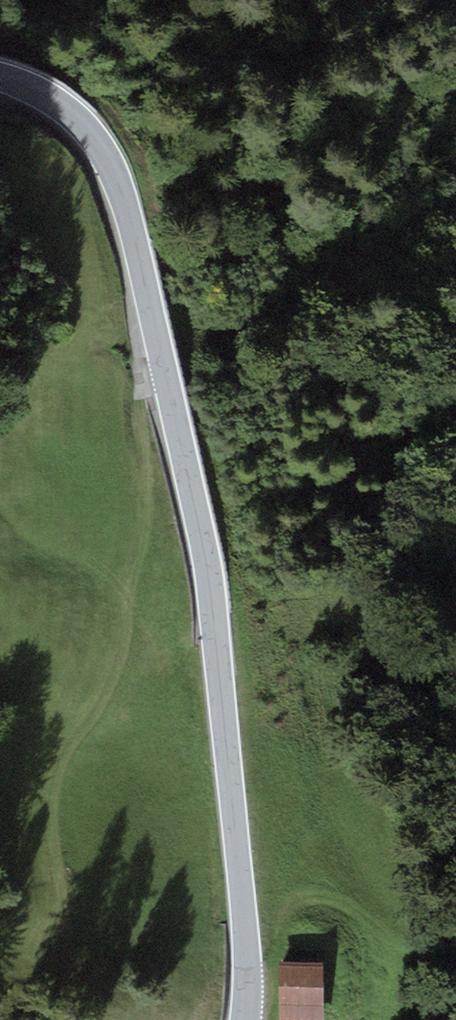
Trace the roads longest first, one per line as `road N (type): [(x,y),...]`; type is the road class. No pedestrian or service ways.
road 1 (tertiary): [(0,74),(83,123),(116,175),(137,247),(213,590),(247,947),(246,1019)]
road 2 (track): [(40,1019),(39,955),(64,908),(52,828),(59,758),(118,681),(149,500),(138,389),(163,370)]

